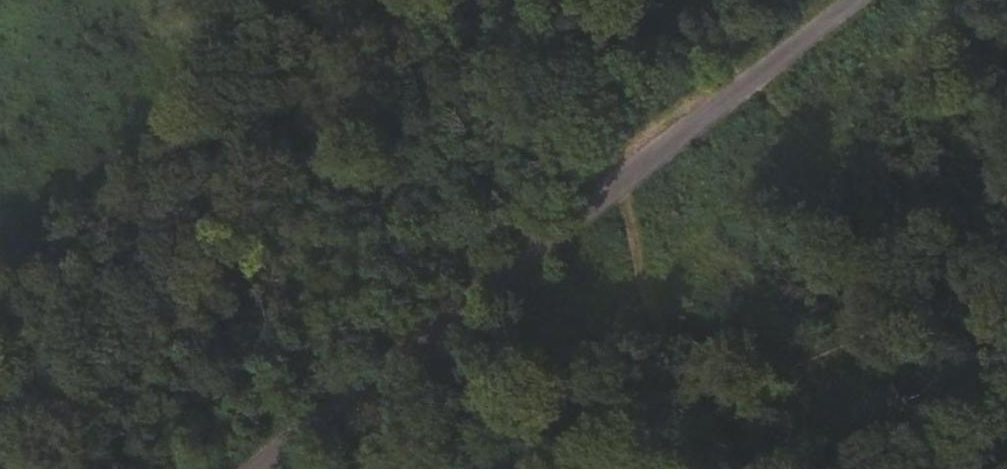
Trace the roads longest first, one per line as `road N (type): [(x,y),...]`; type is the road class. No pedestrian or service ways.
road 1 (unclassified): [(255,468),(593,211),(844,0)]

